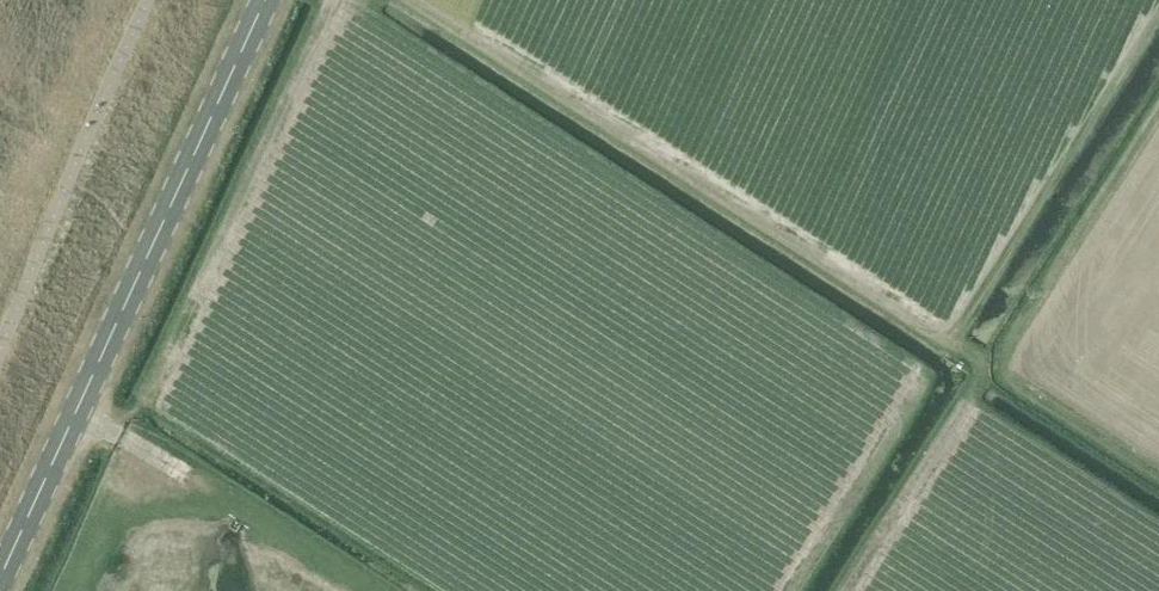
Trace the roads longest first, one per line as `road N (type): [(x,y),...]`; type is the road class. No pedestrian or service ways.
road 1 (track): [(411,0),(986,365),(939,444)]
road 2 (secondary): [(0,578),(265,0)]
road 3 (track): [(986,365),(1158,475)]
road 4 (track): [(192,476),(75,414)]

